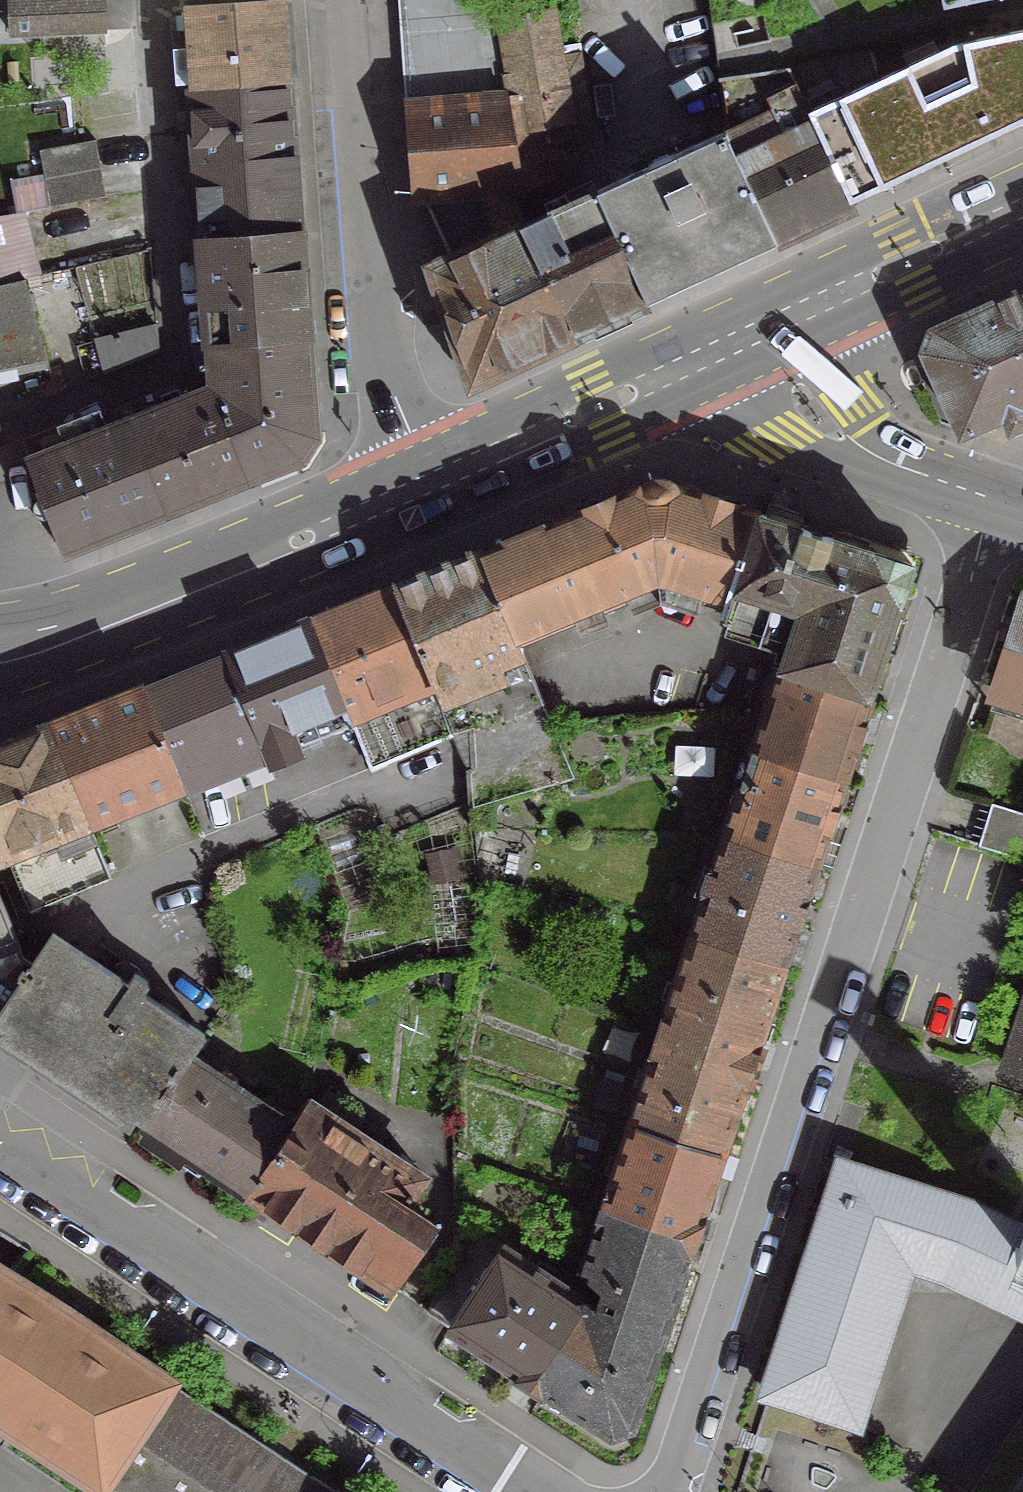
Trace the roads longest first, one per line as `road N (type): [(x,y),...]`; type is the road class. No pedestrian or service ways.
road 1 (residential): [(673,1491),(992,500)]
road 2 (residential): [(512,1491),(0,1151)]
road 3 (residential): [(438,472),(348,229),(330,0)]
road 4 (primary): [(0,652),(438,472)]
road 5 (primary): [(700,355),(1022,212)]
road 6 (secondary): [(700,355),(811,432),(992,500)]
road 7 (primary): [(438,472),(700,355)]

